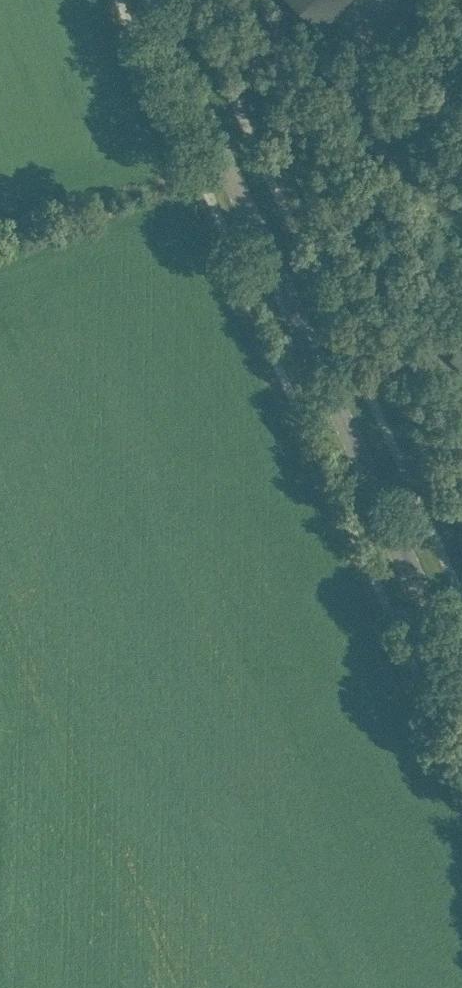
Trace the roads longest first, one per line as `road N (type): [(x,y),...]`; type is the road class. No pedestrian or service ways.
road 1 (tertiary): [(155,0),(461,677)]

